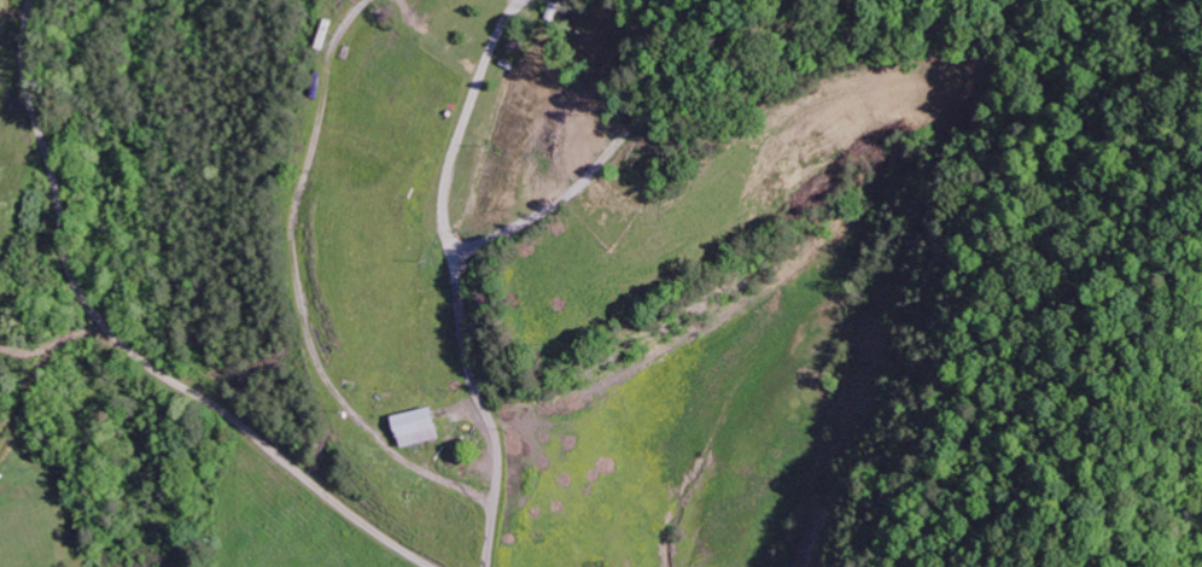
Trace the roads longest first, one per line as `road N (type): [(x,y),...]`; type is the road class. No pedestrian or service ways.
road 1 (residential): [(486,566),(498,457),(468,370),(456,271),(468,252),(513,230)]
road 2 (residential): [(513,230),(576,191),(642,121),(698,89)]

